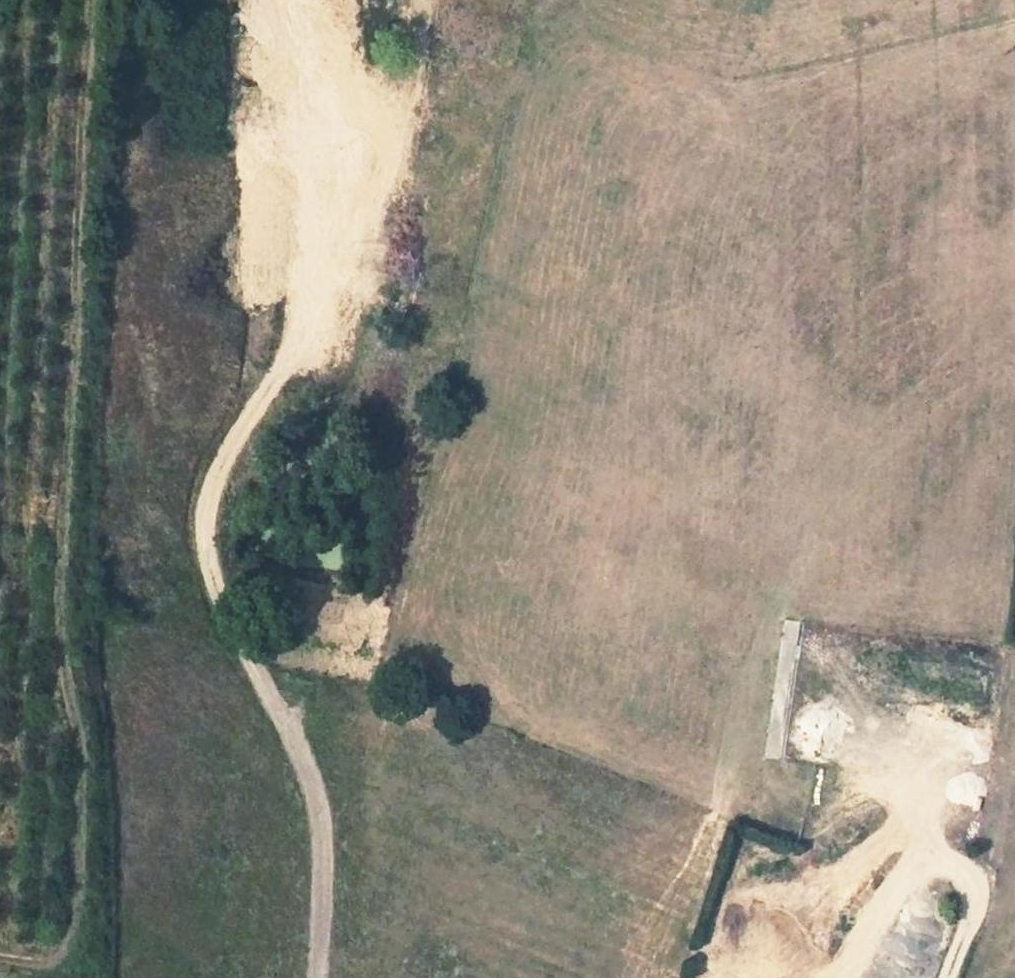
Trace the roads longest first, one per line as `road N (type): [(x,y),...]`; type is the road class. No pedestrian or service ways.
road 1 (track): [(0,956),(74,967),(56,568),(84,0)]
road 2 (track): [(947,977),(975,890),(936,853)]

